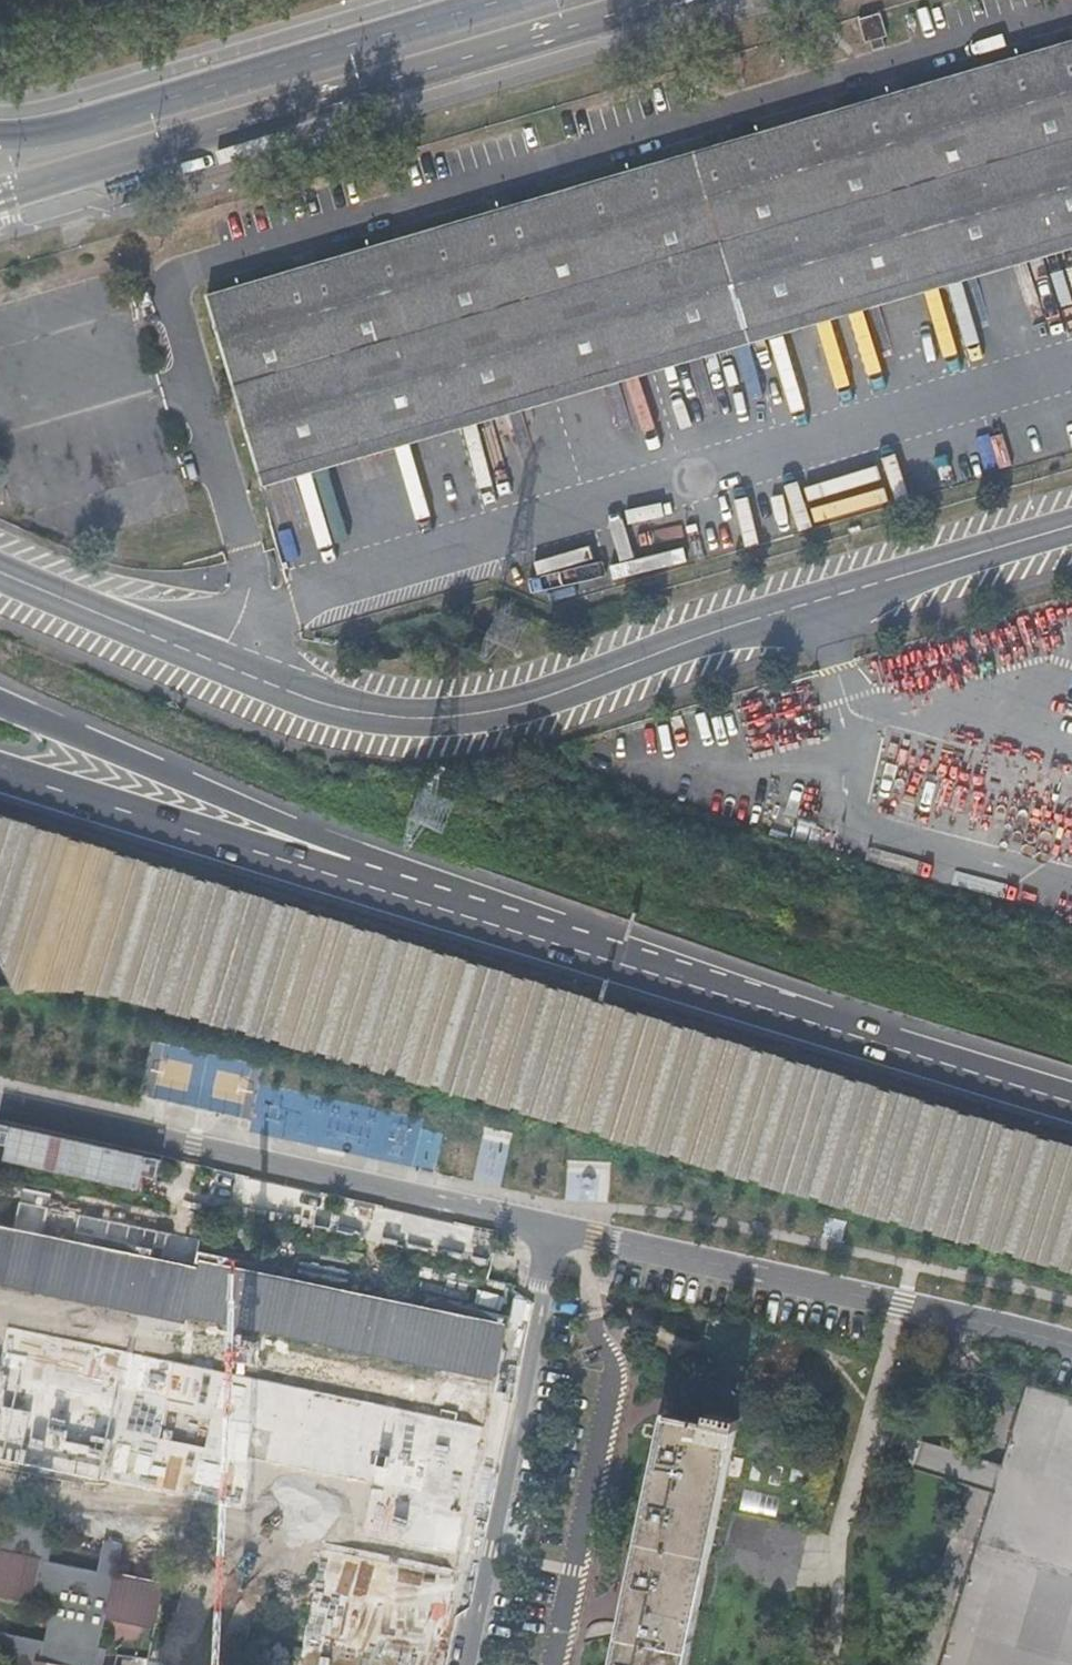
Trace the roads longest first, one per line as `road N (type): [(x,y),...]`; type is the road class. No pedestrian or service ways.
road 1 (unclassified): [(1071,503),(809,582),(531,683),(439,700),(346,692),(0,554)]
road 2 (unclassified): [(0,599),(288,722),(391,742),(441,741),(541,726),(822,622),(1071,549)]
road 3 (motorway): [(0,867),(921,1166)]
road 4 (motorway): [(0,962),(96,965),(921,1166)]
road 5 (motorway): [(1071,1103),(342,880)]
road 6 (secondary): [(0,197),(661,0)]
road 7 (residential): [(0,1104),(554,1226)]
road 8 (secondary): [(514,0),(86,125),(0,137)]
road 9 (residential): [(554,1226),(1071,1348)]
road 10 (residential): [(554,1226),(460,1664)]
road 11 (motorway): [(342,880),(284,825),(0,705)]
road 12 (motorway): [(342,880),(0,766)]
road 13 (motorway): [(921,1166),(1071,1215)]

